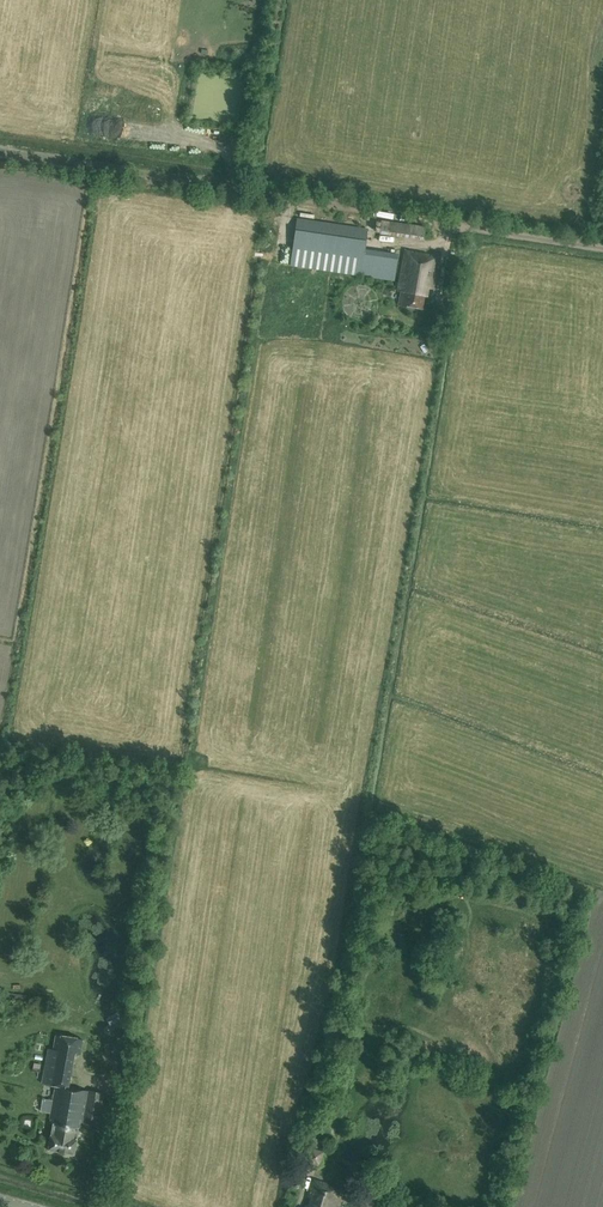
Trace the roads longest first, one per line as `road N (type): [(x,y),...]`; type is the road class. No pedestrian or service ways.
road 1 (track): [(602,244),(0,149)]

